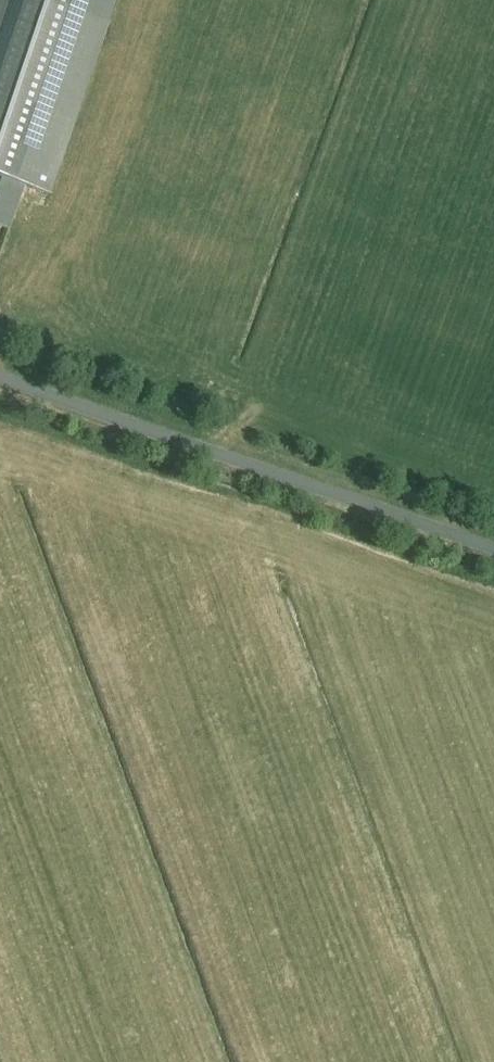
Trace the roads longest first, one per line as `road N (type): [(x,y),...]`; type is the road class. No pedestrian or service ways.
road 1 (unclassified): [(493,550),(0,378)]

